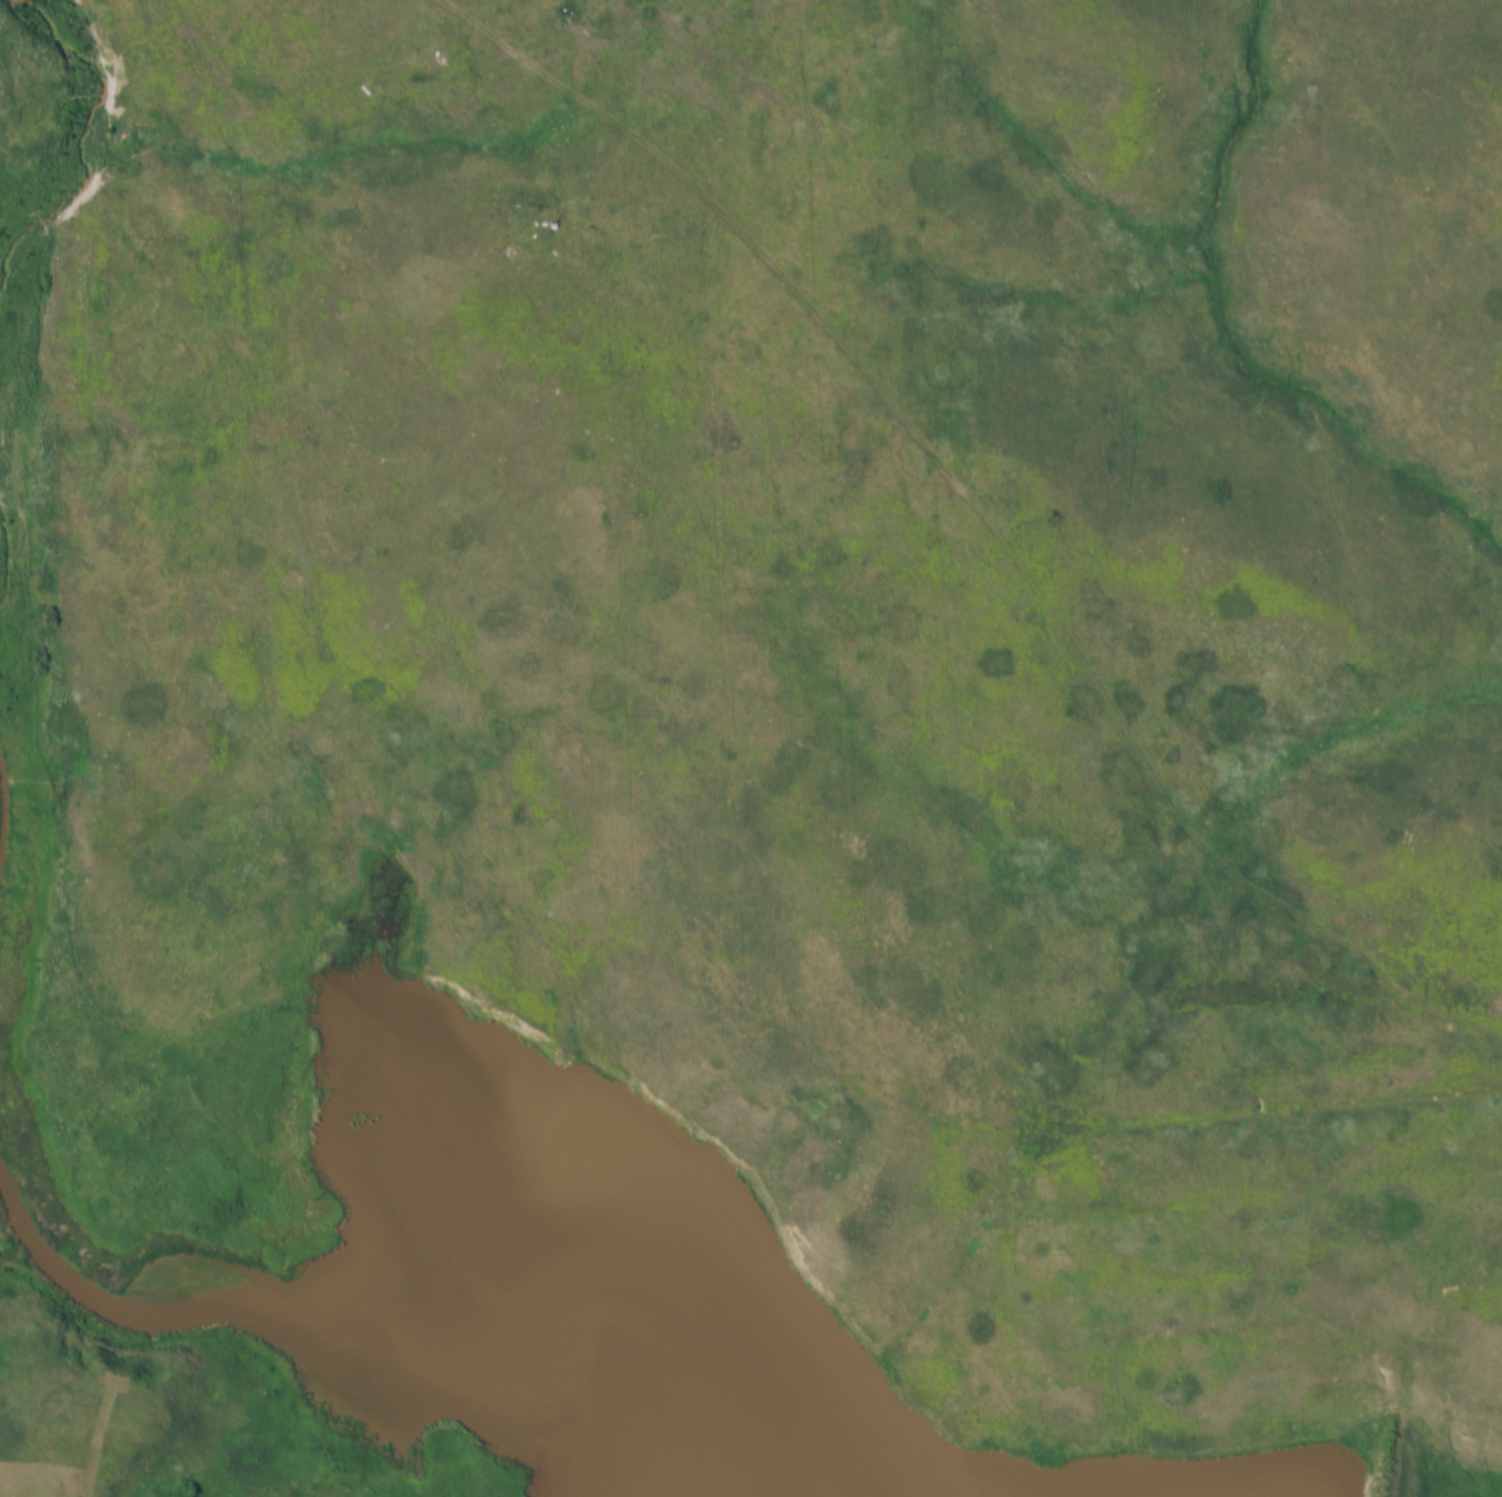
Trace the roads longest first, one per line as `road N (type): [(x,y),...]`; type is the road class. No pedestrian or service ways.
road 1 (track): [(426,0),(638,141),(744,238),(1018,566),(1203,853),(1347,942),(1407,996),(1501,1040)]
road 2 (track): [(1501,1088),(1255,1110),(1102,1131),(1031,1151),(941,1304),(902,1345)]

